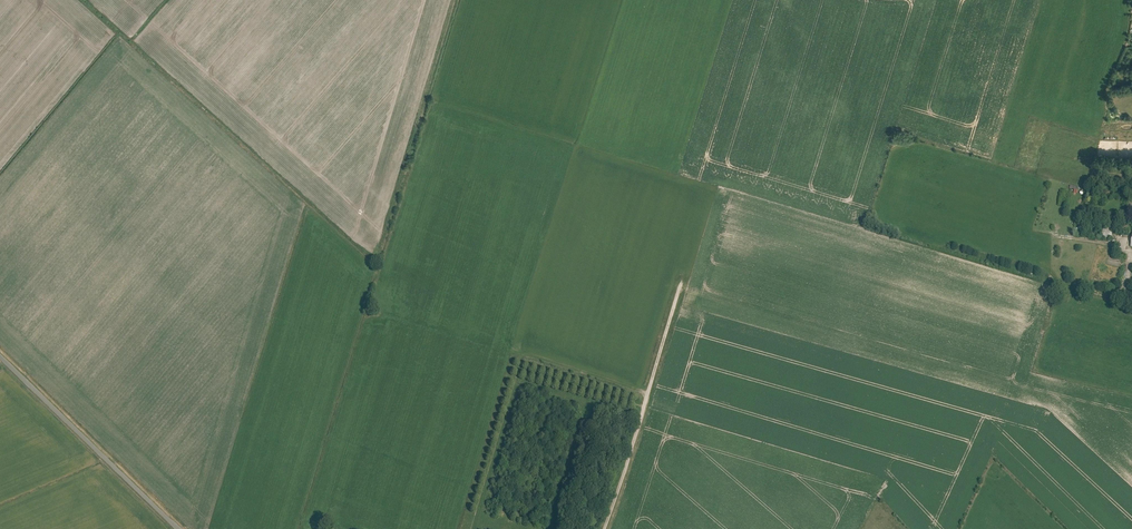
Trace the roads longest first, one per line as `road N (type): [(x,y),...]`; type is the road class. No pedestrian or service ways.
road 1 (unclassified): [(604,528),(684,274)]
road 2 (unclassified): [(177,528),(0,357)]

